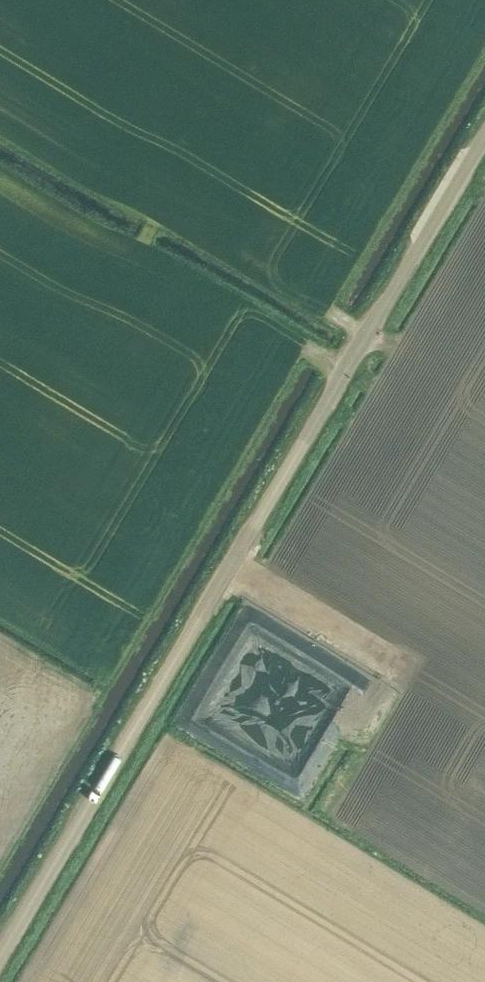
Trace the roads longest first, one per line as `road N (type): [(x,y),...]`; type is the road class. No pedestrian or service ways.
road 1 (unclassified): [(0,952),(484,131)]

